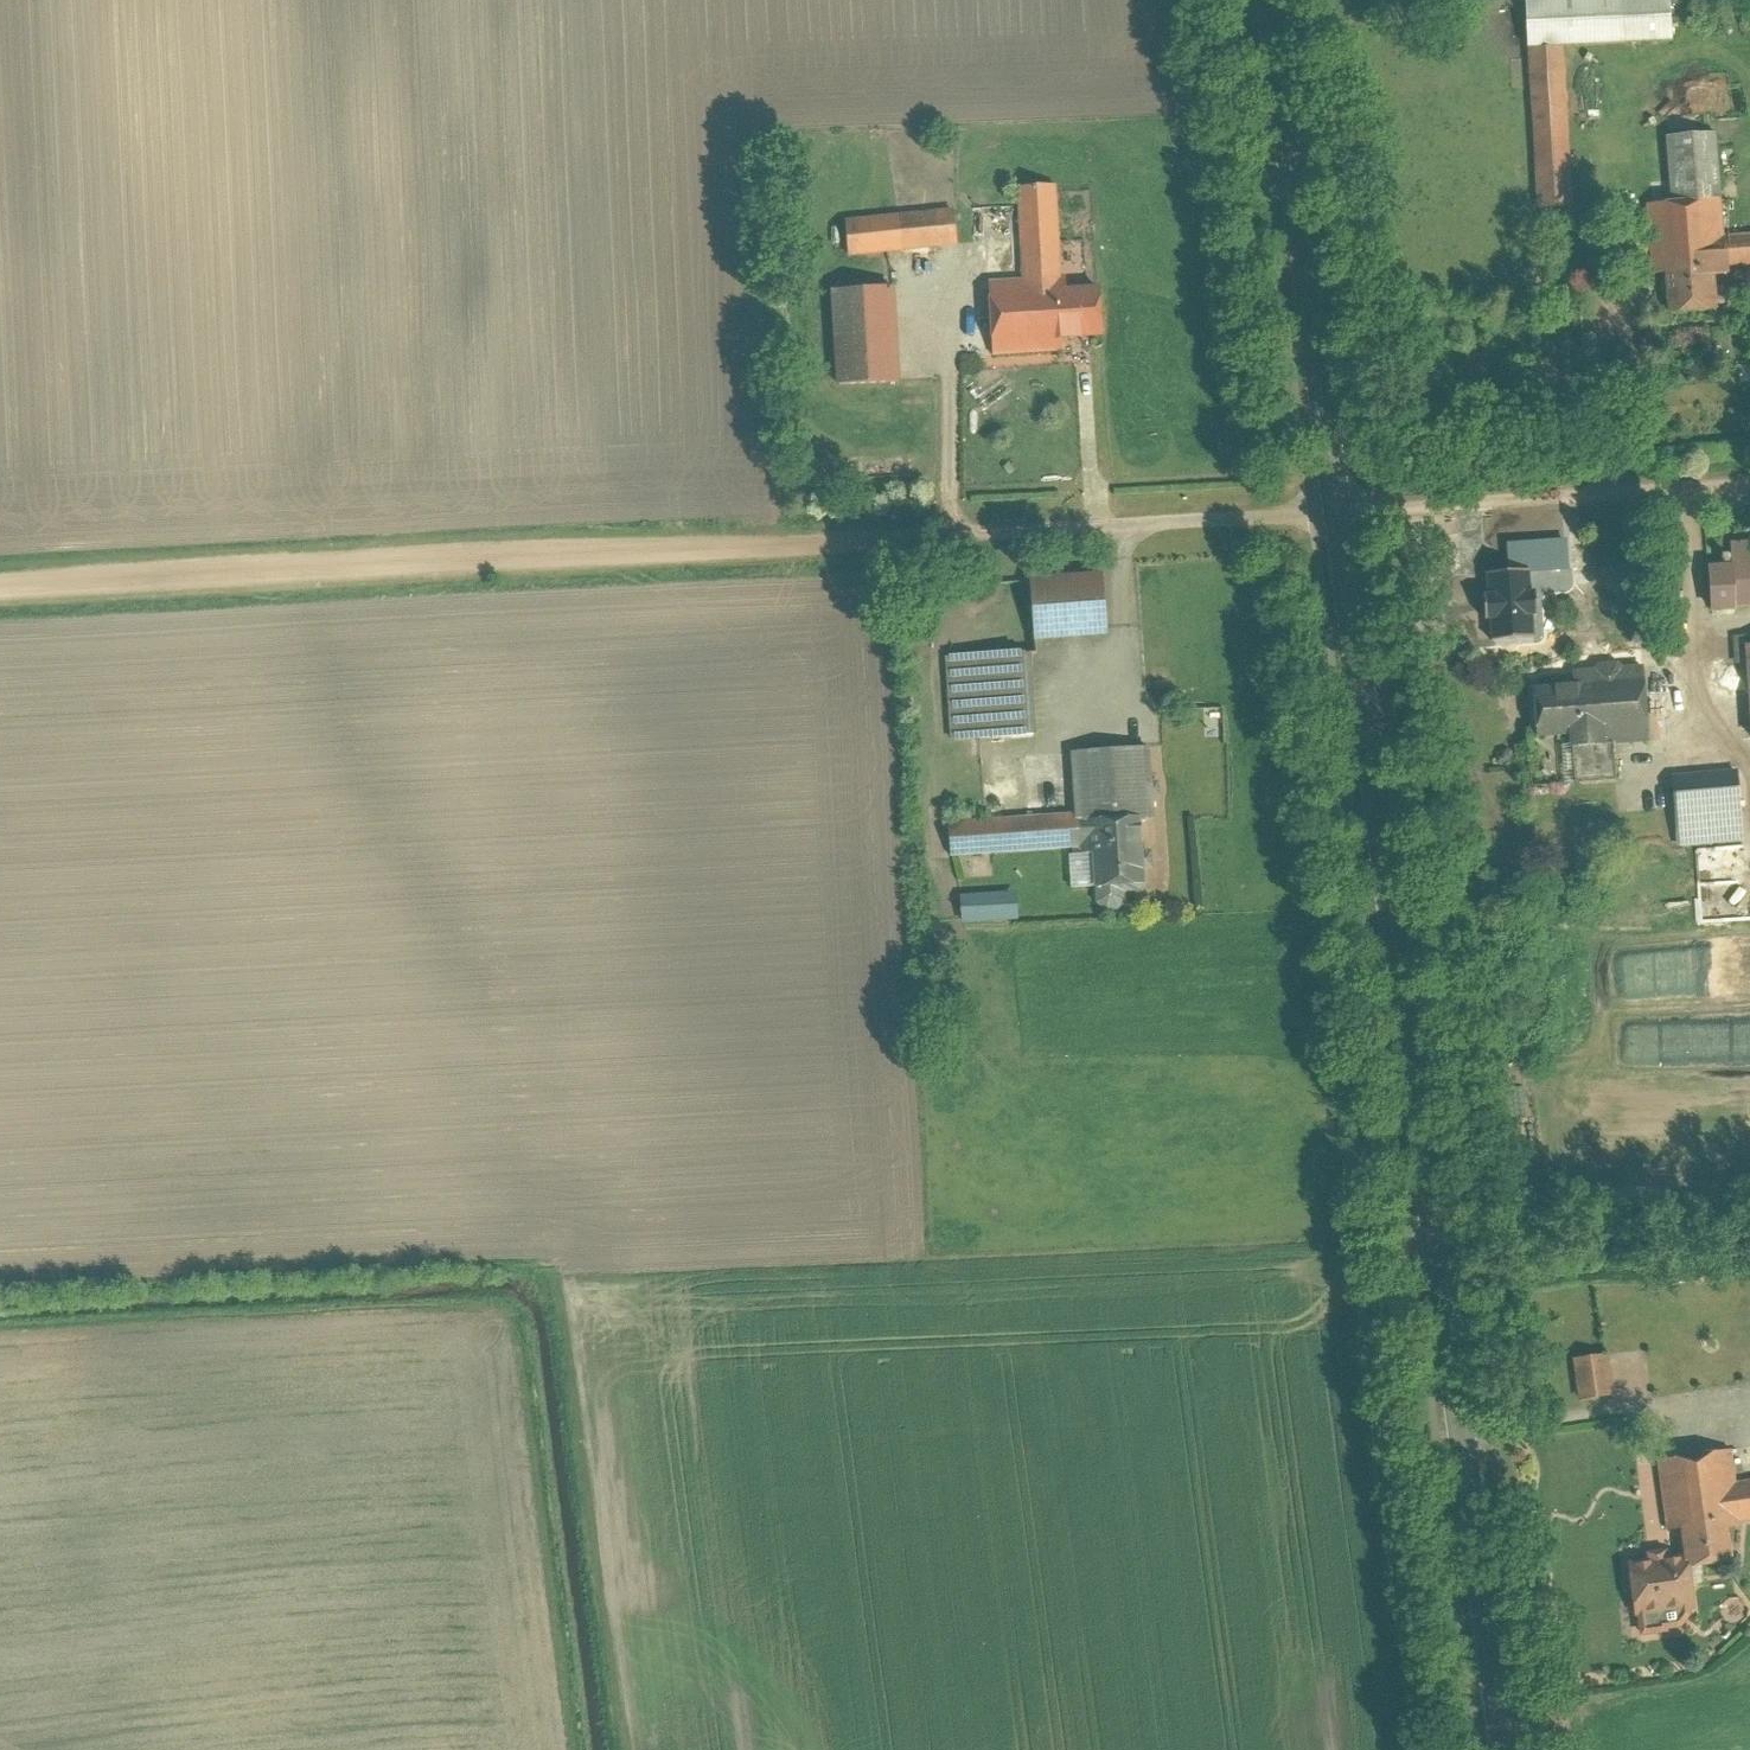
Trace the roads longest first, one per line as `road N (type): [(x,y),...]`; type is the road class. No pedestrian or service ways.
road 1 (tertiary): [(1344,512),(1507,1749)]
road 2 (track): [(835,537),(0,585)]
road 3 (tertiary): [(1270,0),(1344,512)]
road 4 (residential): [(1344,512),(835,537)]
road 5 (track): [(1344,512),(1749,474)]
road 6 (track): [(1684,478),(1698,753)]

